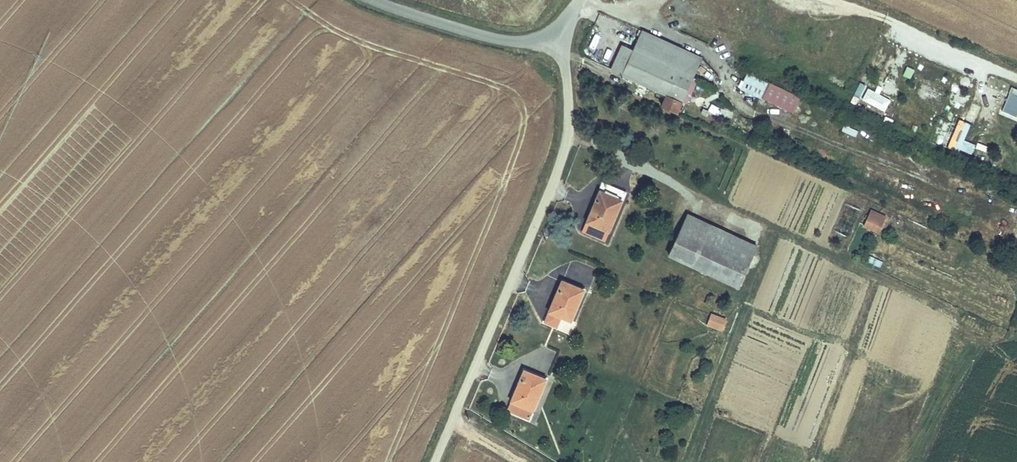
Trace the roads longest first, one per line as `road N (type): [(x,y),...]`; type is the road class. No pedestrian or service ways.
road 1 (unclassified): [(566,56),(576,109),(565,161),(433,461)]
road 2 (unclassified): [(388,0),(566,56)]

